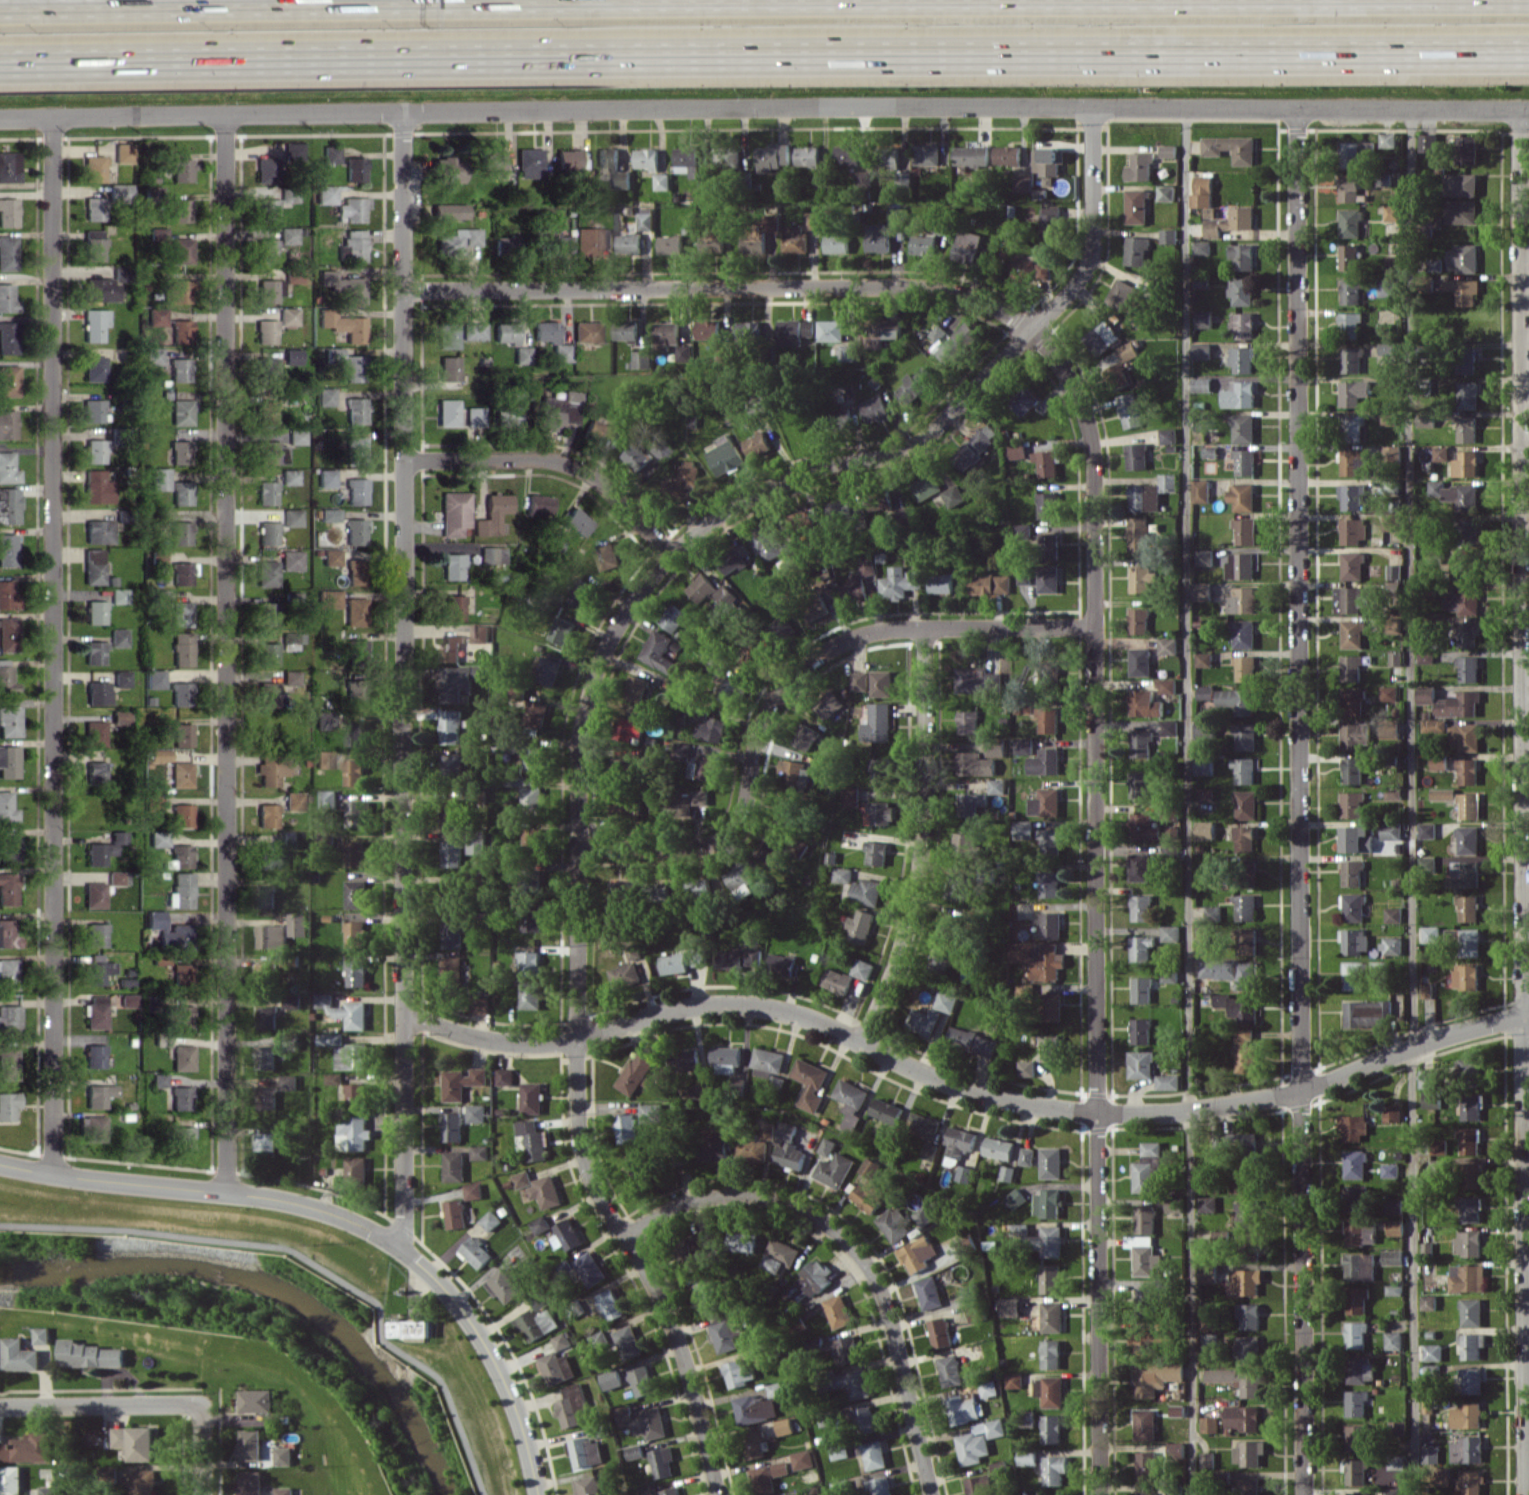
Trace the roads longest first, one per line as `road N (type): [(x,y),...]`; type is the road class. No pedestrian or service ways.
road 1 (motorway): [(0,63),(1528,48)]
road 2 (residential): [(0,116),(1528,110)]
road 3 (residential): [(1293,109),(1304,1494)]
road 4 (residential): [(1519,110),(1526,1494)]
road 5 (residential): [(1035,329),(1079,397),(1093,436),(1098,1494)]
road 6 (residential): [(406,1012),(505,1043),(547,1044),(674,1008),(768,1005),(1021,1102),(1168,1111),(1303,1090),(1456,1028),(1528,1010)]
road 7 (residential): [(401,112),(405,1249)]
road 8 (residential): [(222,115),(226,1191)]
road 9 (residential): [(48,115),(51,1173)]
road 10 (residential): [(668,551),(596,674),(581,728),(579,1123),(601,1197),(686,1358),(719,1494)]
road 11 (residential): [(0,1163),(303,1203),(375,1230),(435,1275),(479,1326),(513,1391),(541,1494)]
road 12 (residential): [(1092,106),(1093,247),(1081,279),(1035,329),(907,447),(788,477),(668,551)]
road 13 (residential): [(400,286),(945,287),(1035,329)]
road 14 (residential): [(582,849),(723,841),(745,808),(750,741),(785,681),(826,647),(871,631),(1095,627)]
road 15 (residential): [(625,1234),(670,1208),(729,1192),(783,1200),(831,1227),(882,1289),(932,1494)]
road 16 (residential): [(923,632),(929,799),(913,913),(866,1043)]
road 17 (residential): [(401,460),(569,463),(597,478),(668,551)]
road 18 (motorway): [(202,0),(0,3)]
road 19 (residential): [(0,1408),(201,1404)]

